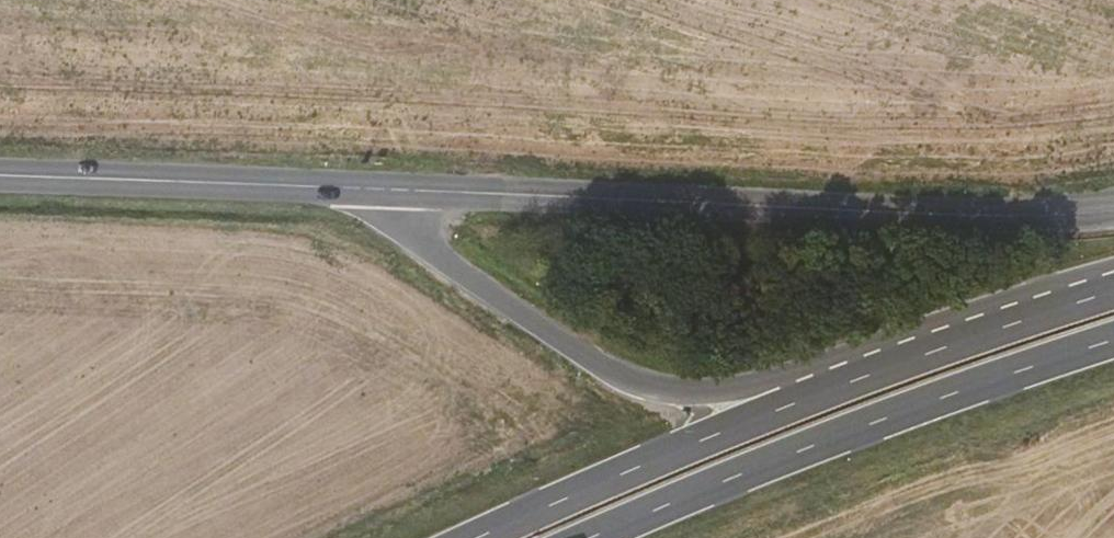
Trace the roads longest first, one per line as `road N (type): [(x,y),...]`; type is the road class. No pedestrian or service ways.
road 1 (primary): [(1113,265),(728,390),(665,390),(598,368),(433,256),(397,221),(386,192)]
road 2 (tertiary): [(1113,210),(996,218),(386,192)]
road 3 (primary): [(1113,290),(824,389),(479,537)]
road 4 (primary): [(586,537),(841,435),(1113,339)]
road 5 (tertiary): [(386,192),(0,179)]

